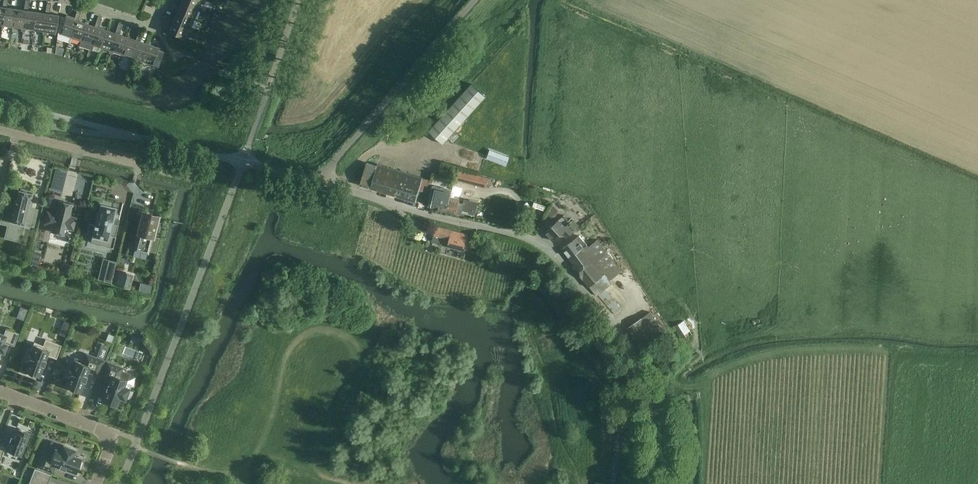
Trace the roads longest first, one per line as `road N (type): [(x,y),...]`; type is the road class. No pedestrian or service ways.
road 1 (unclassified): [(651,483),(650,424),(637,373),(624,344),(548,248),(319,179)]
road 2 (unclassified): [(0,117),(124,132),(319,179)]
road 3 (unclassified): [(319,179),(477,0)]
road 4 (residential): [(174,172),(0,129)]
road 5 (residential): [(0,393),(113,437),(96,483)]

